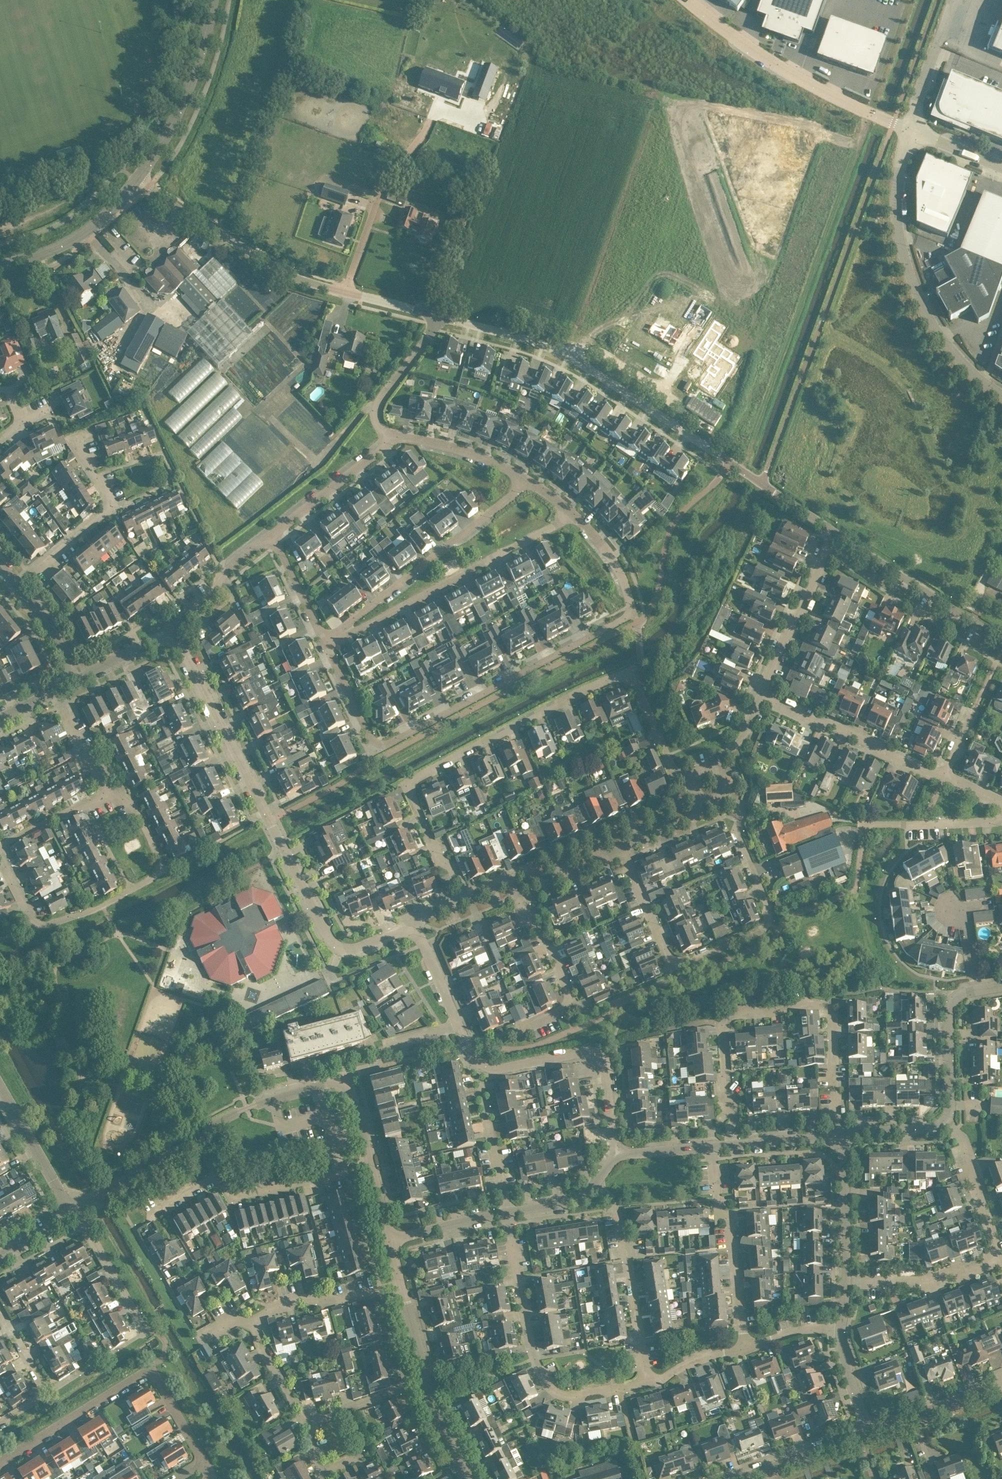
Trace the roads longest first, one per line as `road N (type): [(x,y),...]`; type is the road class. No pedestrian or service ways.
road 1 (residential): [(570,512),(612,557),(635,613),(550,660),(375,750),(325,646)]
road 2 (residential): [(469,897),(455,864),(437,857),(409,784),(436,767),(631,673),(669,763),(692,781)]
road 3 (unclassified): [(834,532),(582,363),(542,344),(438,316)]
road 4 (unclassified): [(413,932),(352,950),(330,940),(183,650),(171,640)]
road 5 (residential): [(841,1137),(830,1011),(816,1002),(724,1014),(732,1147)]
road 6 (unclassified): [(613,1155),(605,1065),(578,1052),(499,1069),(474,1059),(413,932)]
road 7 (residential): [(624,854),(675,961),(757,933),(769,909),(735,828),(738,802),(726,796)]
road 8 (unclassified): [(910,130),(898,186),(900,238),(926,316),(976,376),(1001,394)]
road 9 (residential): [(508,1214),(529,1338),(546,1385),(567,1396),(648,1384)]
road 10 (residential): [(570,512),(325,646)]
road 11 (residential): [(0,1463),(151,1375),(203,1463)]
road 12 (residential): [(325,646),(528,481)]
road 13 (unclassified): [(691,0),(761,54),(910,130)]
road 14 (residential): [(48,1396),(145,1331),(79,1213)]
road 15 (unclassified): [(346,293),(280,272),(134,182)]
road 16 (residential): [(648,1384),(617,1203),(596,1183)]
road 17 (residential): [(16,587),(115,507),(75,435)]
road 18 (residential): [(346,293),(377,201),(437,109)]
road 19 (residential): [(745,1351),(713,1148)]
road 20 (tertiary): [(134,182),(188,91),(215,0)]
road 21 (residential): [(945,777),(761,697)]
road 22 (unclassified): [(1001,637),(834,532)]
road 23 (residential): [(531,1025),(561,1013),(570,998),(510,880)]
road 24 (residential): [(761,697),(834,532)]
road 25 (residential): [(133,889),(85,914),(36,924),(0,861)]
road 26 (unclassified): [(273,1099),(349,1080),(368,1164)]
road 27 (tertiary): [(0,269),(82,237),(134,182)]
road 28 (residential): [(847,1284),(934,1281),(1000,1258)]
road 29 (residential): [(252,1323),(271,1311),(401,1285)]
road 30 (residential): [(171,640),(227,584),(223,572),(273,534)]
road 31 (residential): [(273,534),(388,437)]
road 32 (unclassified): [(946,1123),(952,1001),(978,991)]
road 33 (residential): [(1000,1258),(964,1139),(946,1123)]
road 34 (residential): [(133,889),(162,873),(160,860),(120,786),(105,795)]
road 35 (residential): [(388,437),(468,454),(528,481)]
road 36 (residential): [(847,1284),(841,1137)]
road 37 (residential): [(74,1216),(0,1089)]
road 38 (residential): [(438,316),(376,407),(388,437)]
road 39 (tertiary): [(869,1434),(1001,1383)]
road 40 (unclassified): [(79,1213),(195,1136)]
road 41 (residential): [(343,1171),(237,1198),(219,1176)]
road 42 (residential): [(343,1171),(330,1117),(280,1128),(273,1099)]
road 43 (residential): [(866,827),(1001,817)]
road 44 (residential): [(945,777),(1001,654)]
road 45 (residential): [(508,1214),(480,1083)]
road 46 (tertiary): [(743,1478),(869,1434)]
road 47 (residential): [(978,991),(969,925),(953,910),(989,906)]
road 48 (residential): [(510,880),(524,874),(548,886),(624,854)]
road 49 (residential): [(325,646),(273,534)]
road 50 (residential): [(425,1379),(312,1423)]

